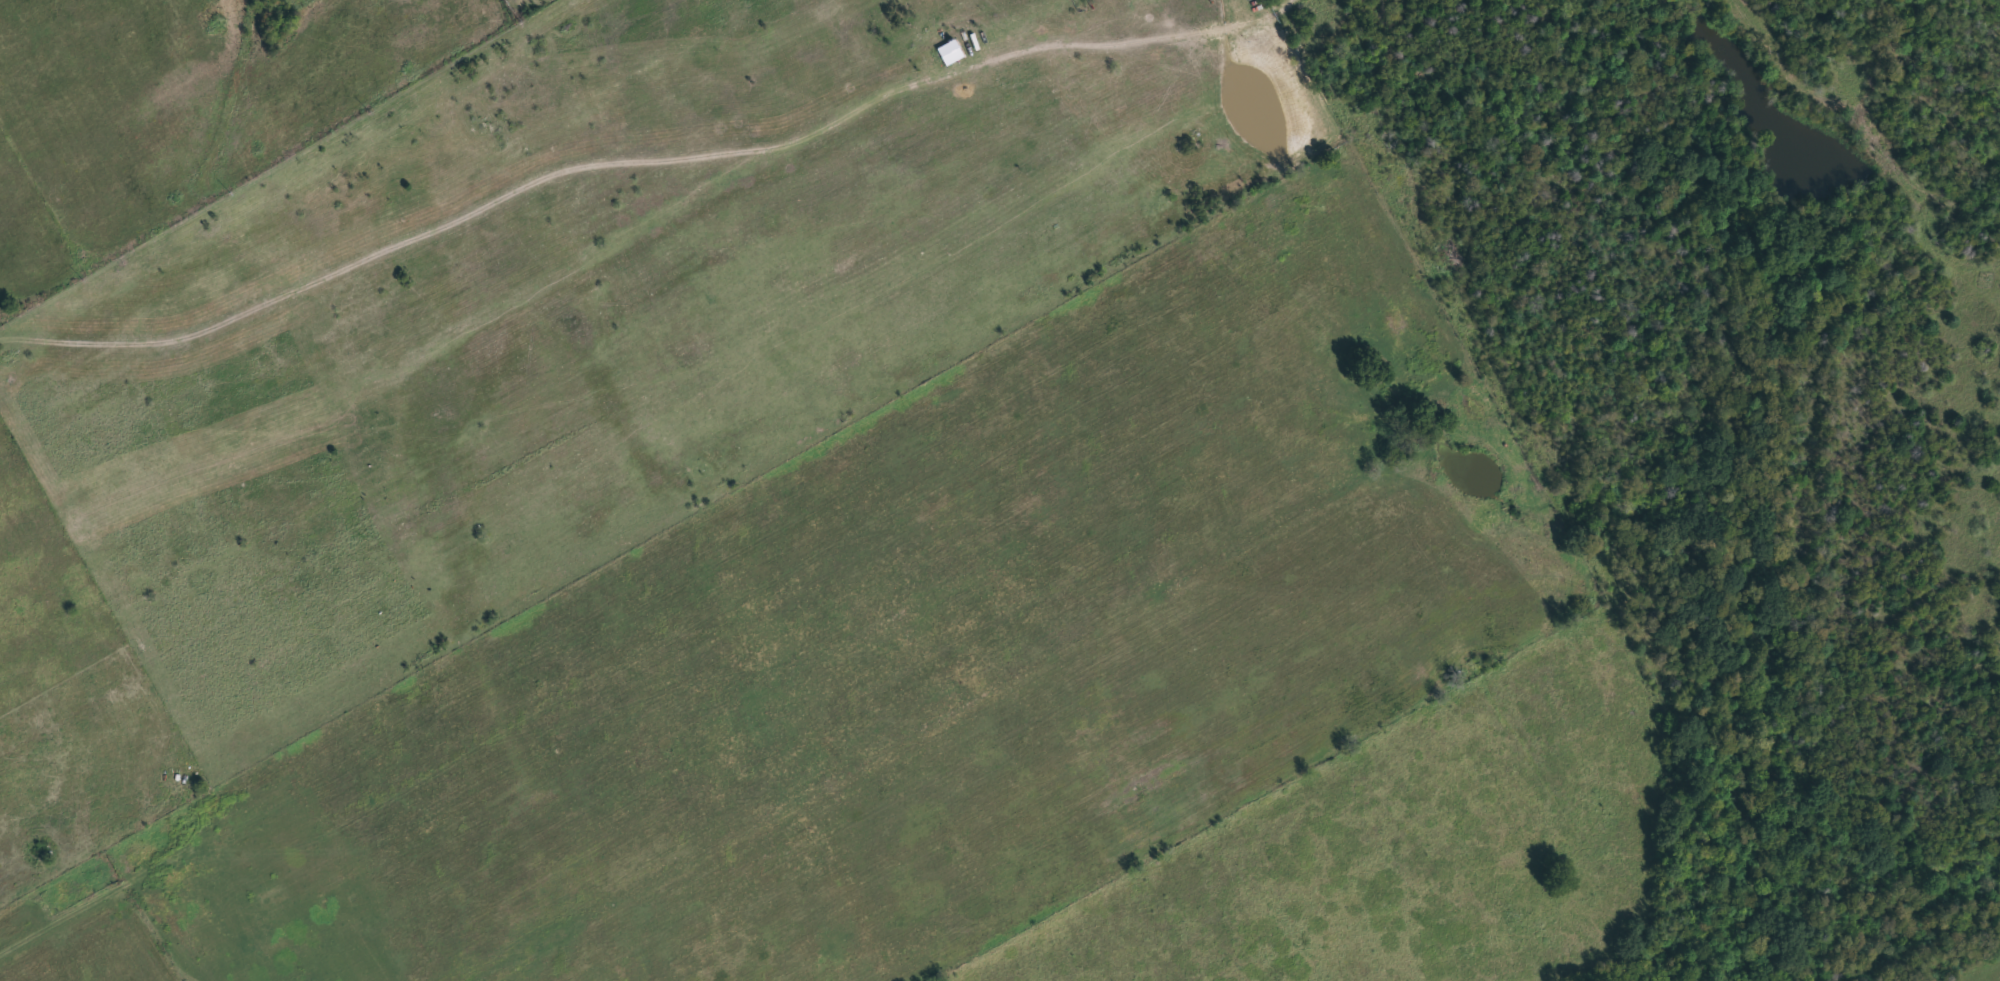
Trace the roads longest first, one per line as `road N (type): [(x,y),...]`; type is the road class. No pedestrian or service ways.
road 1 (residential): [(0,948),(185,839)]

